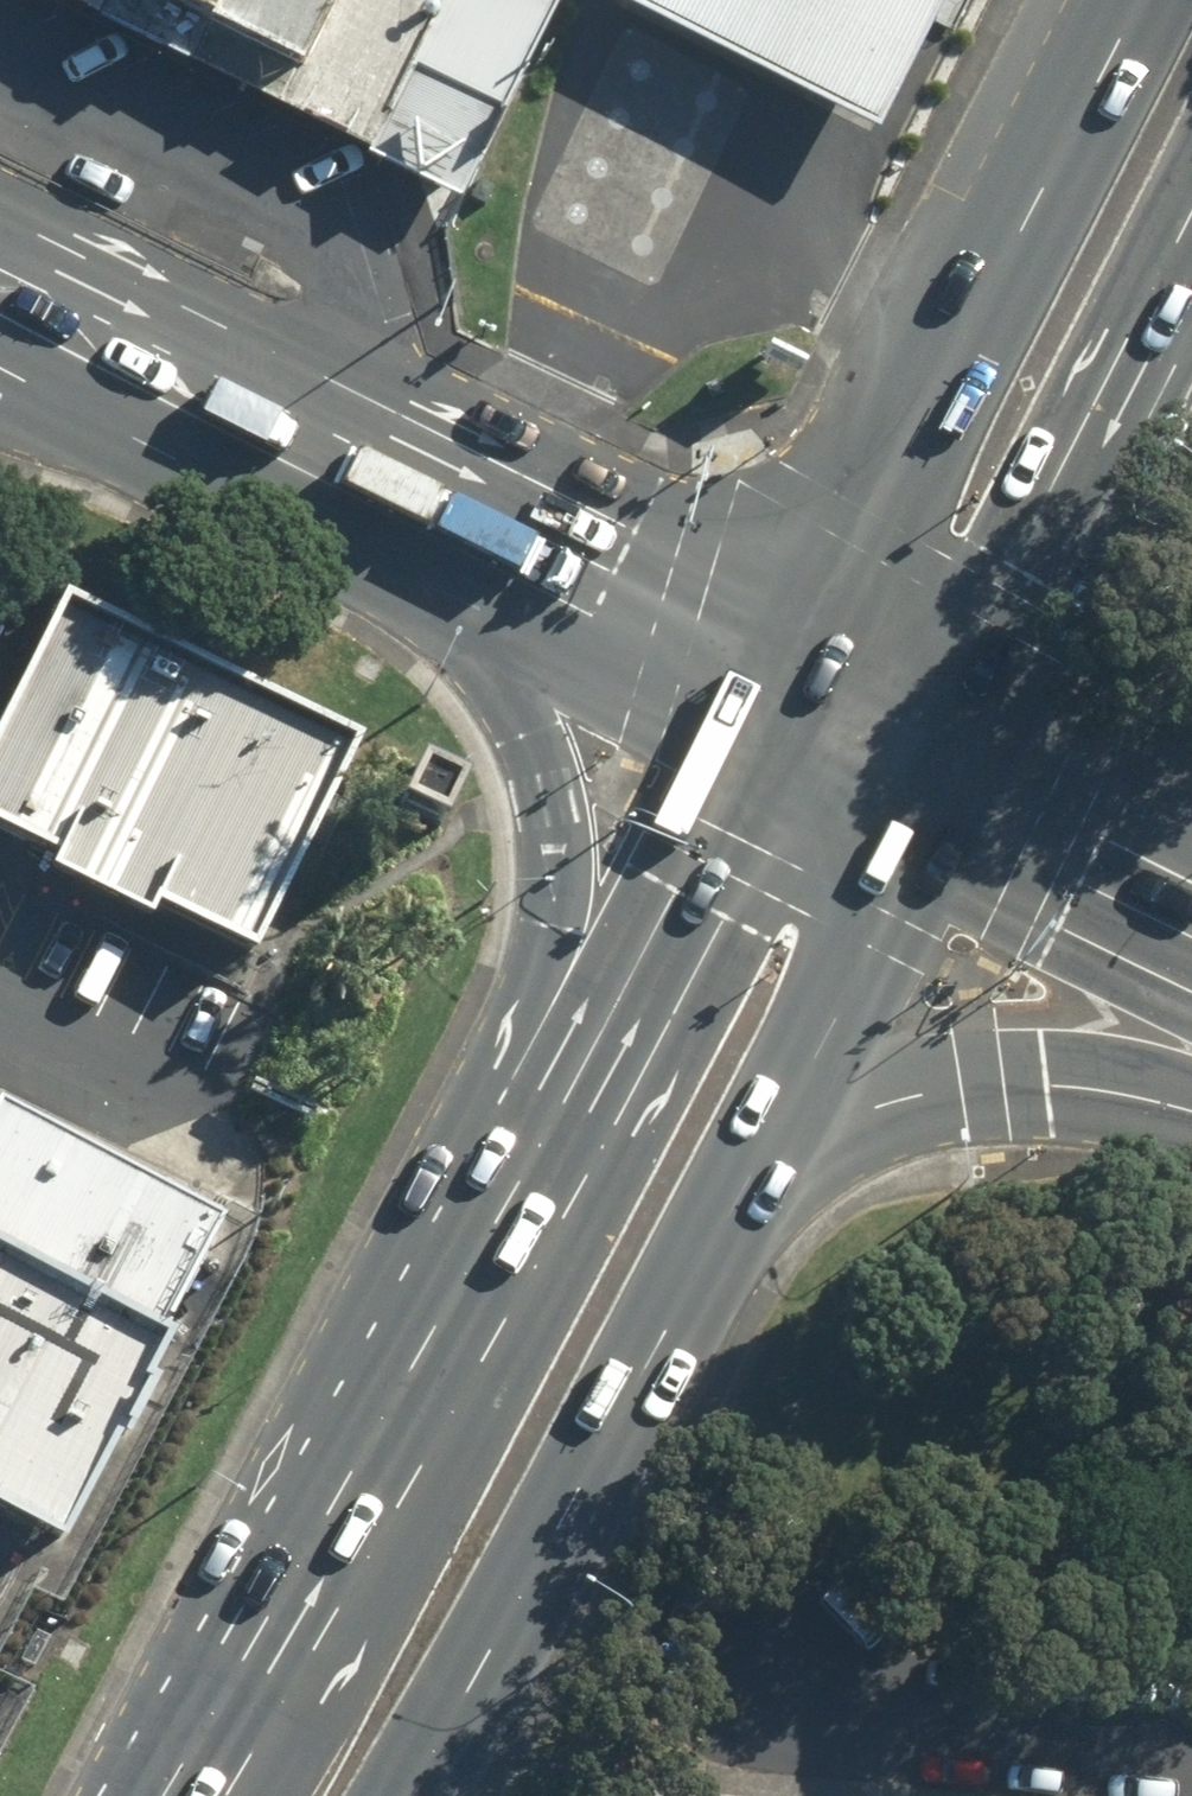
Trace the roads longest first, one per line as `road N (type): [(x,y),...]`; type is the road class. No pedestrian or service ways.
road 1 (primary): [(497,1275),(539,1043),(557,875),(546,766),(482,643),(348,482)]
road 2 (primary): [(785,698),(1140,0)]
road 3 (primary): [(702,1230),(522,1568),(390,1795)]
road 4 (primary): [(497,1275),(785,698)]
road 5 (primary): [(197,1795),(497,1275)]
road 6 (primary): [(1191,259),(923,766)]
road 7 (primary): [(1191,1113),(1049,1088),(883,1106),(828,1126),(772,1162),(702,1230)]
road 8 (primary): [(923,766),(702,1230)]
road 9 (secondary): [(785,698),(348,482)]
road 10 (residential): [(777,1672),(894,1724),(1191,1750)]
road 11 (secondary): [(348,482),(0,298)]
road 12 (secondary): [(923,766),(1191,893)]
road 13 (secondary): [(923,766),(785,698)]

